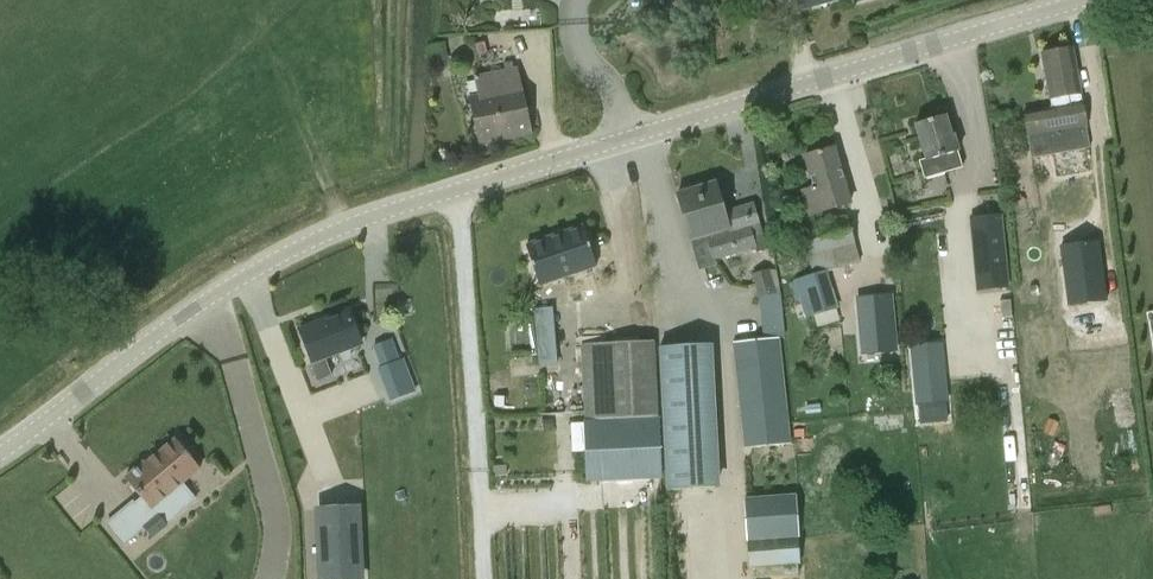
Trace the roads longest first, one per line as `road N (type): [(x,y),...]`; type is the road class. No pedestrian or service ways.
road 1 (unclassified): [(0,458),(202,304),(372,219),(1084,0)]

